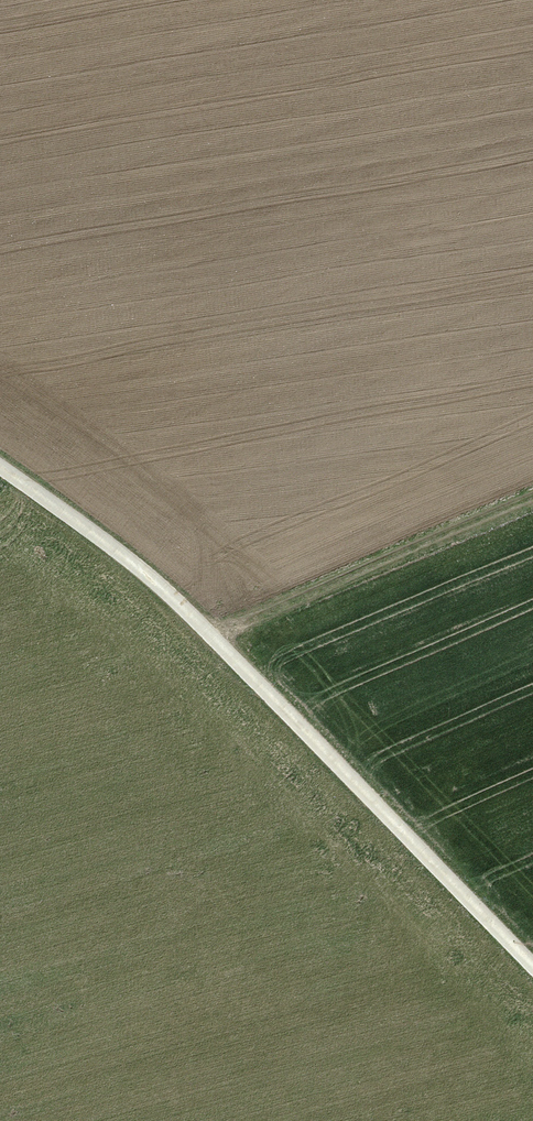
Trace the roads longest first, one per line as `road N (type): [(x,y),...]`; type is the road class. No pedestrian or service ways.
road 1 (unclassified): [(0,475),(136,566),(217,641),(532,968)]
road 2 (track): [(217,641),(532,502)]

